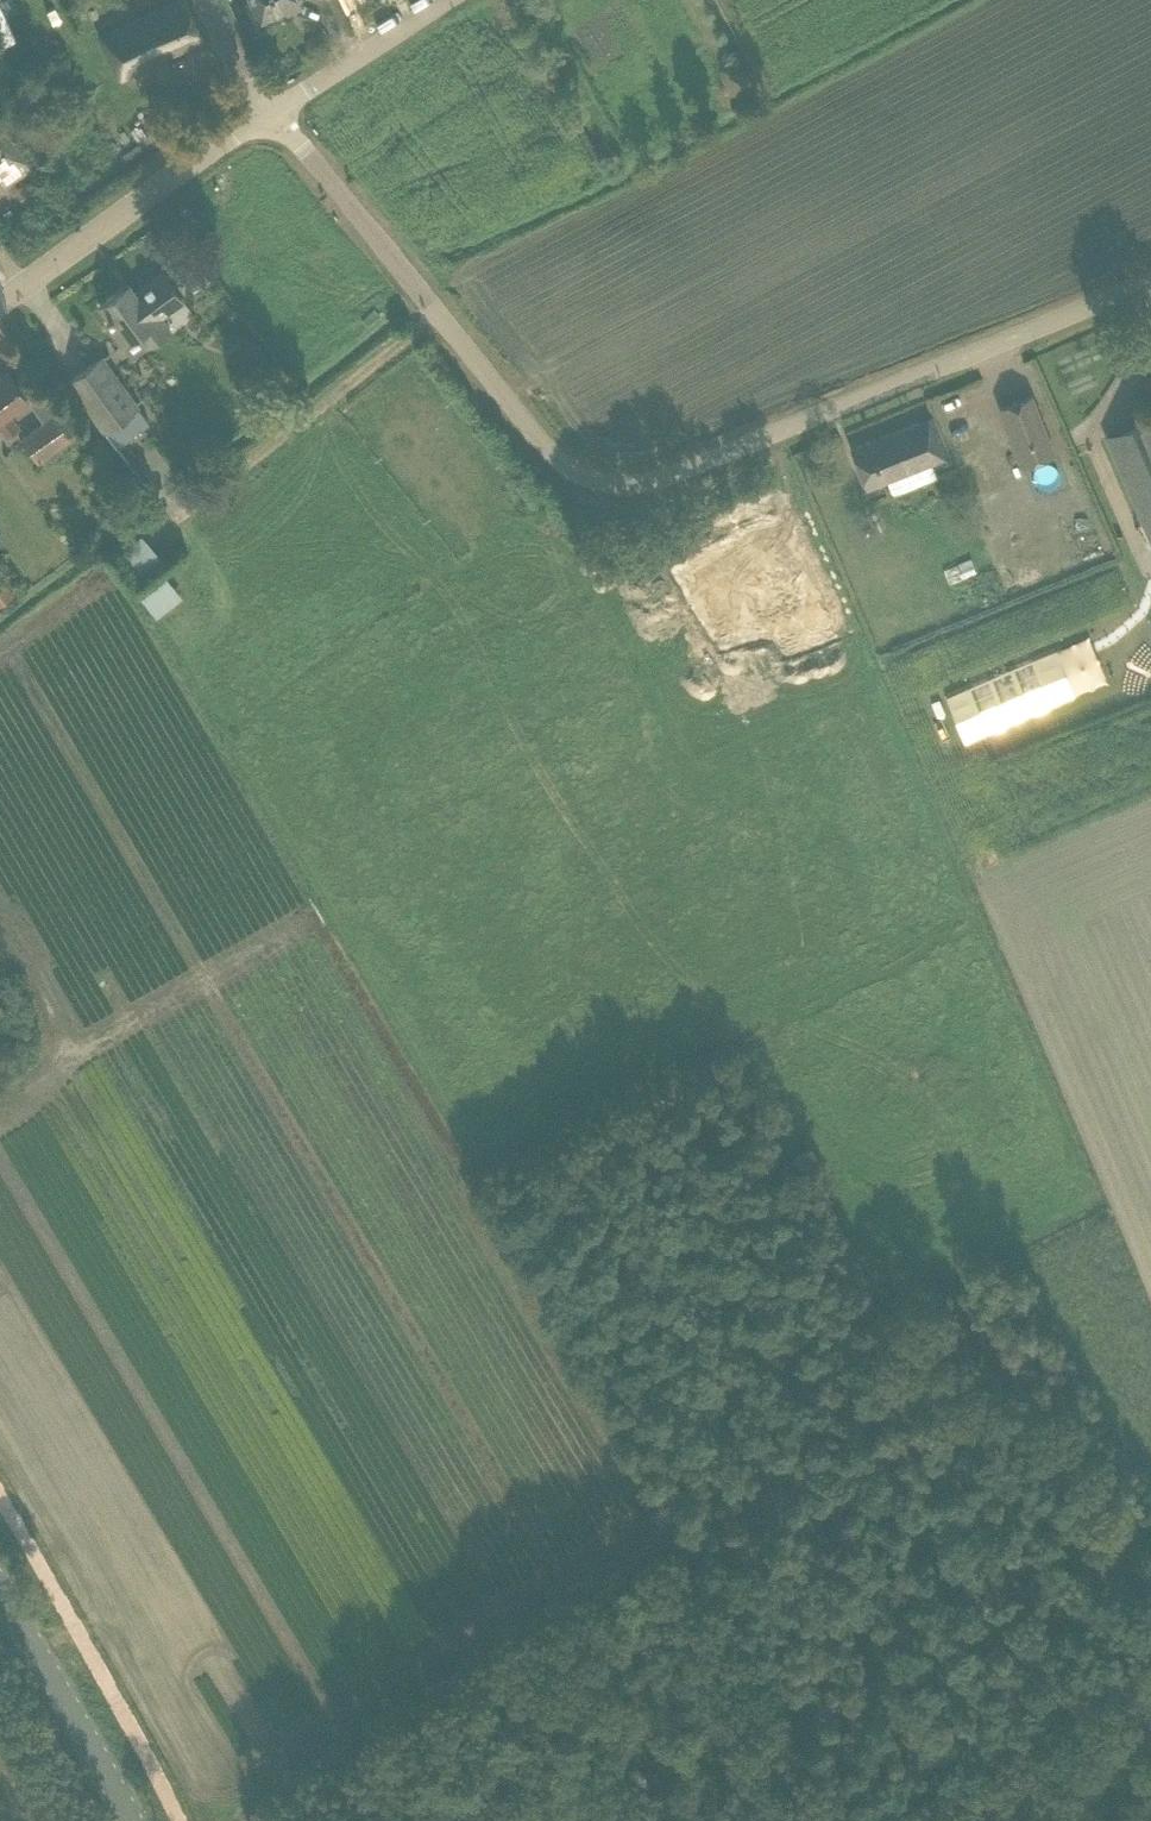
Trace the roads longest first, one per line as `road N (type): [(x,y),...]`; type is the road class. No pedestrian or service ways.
road 1 (unclassified): [(272,114),(548,449),(611,484),(661,480),(1150,280)]
road 2 (residential): [(0,308),(272,114)]
road 3 (tertiary): [(130,1820),(0,1591)]
road 4 (unclassified): [(272,114),(445,0)]
road 5 (residential): [(272,114),(202,0)]

